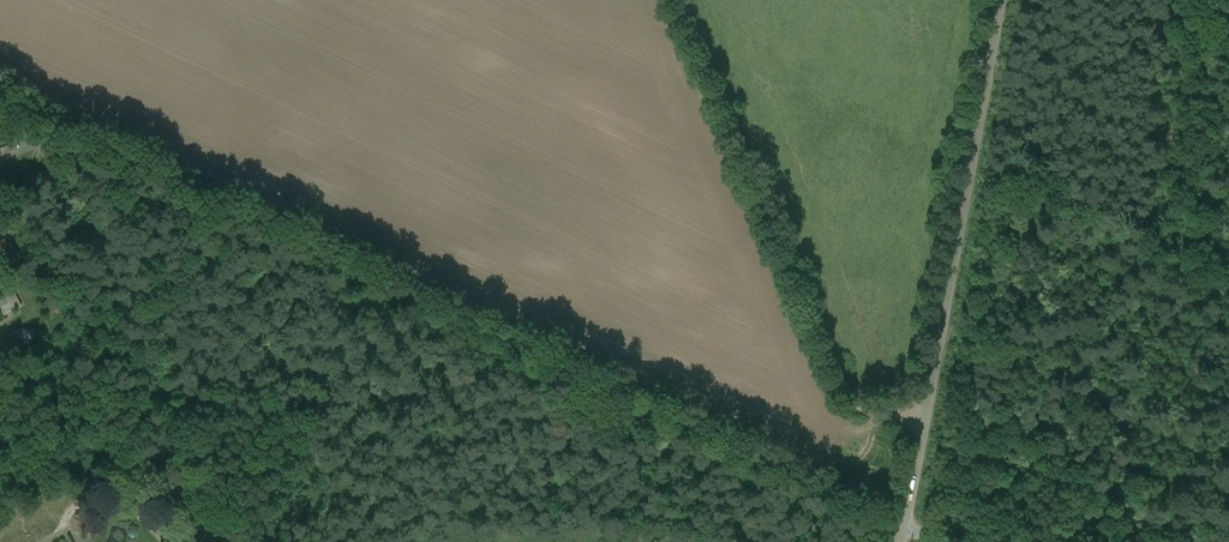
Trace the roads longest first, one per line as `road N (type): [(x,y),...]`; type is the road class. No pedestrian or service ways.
road 1 (unclassified): [(905,524),(0,103)]
road 2 (unclassified): [(905,524),(1002,0)]

